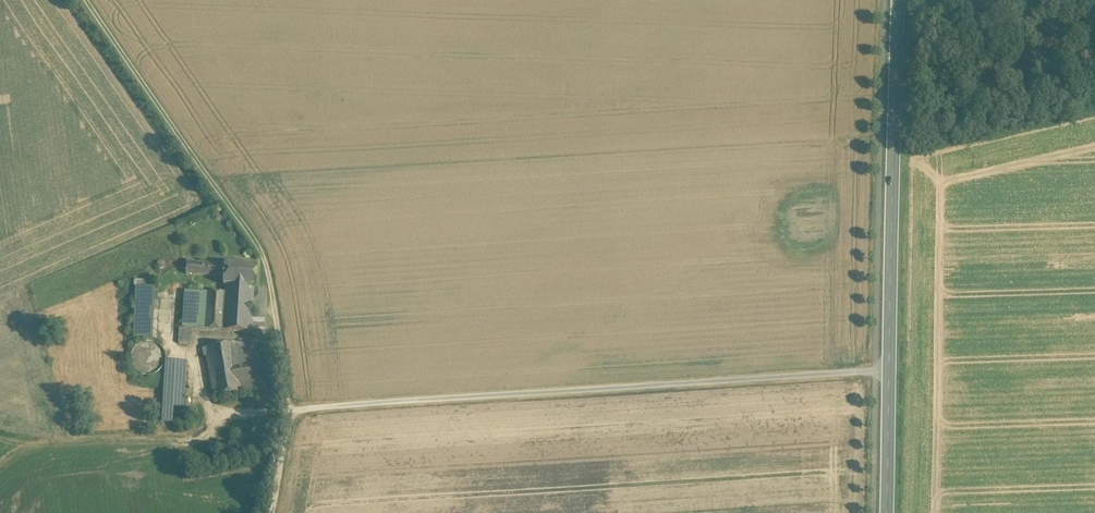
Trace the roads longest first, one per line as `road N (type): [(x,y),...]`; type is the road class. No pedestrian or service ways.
road 1 (track): [(87,0),(269,267),(285,412),(270,512)]
road 2 (secondary): [(887,512),(900,0)]

